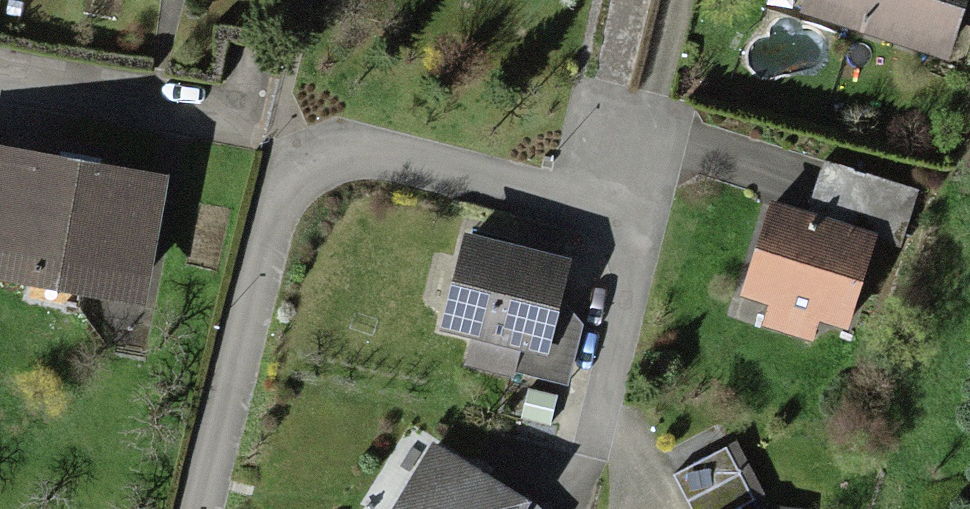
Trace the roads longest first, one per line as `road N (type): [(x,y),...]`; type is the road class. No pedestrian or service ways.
road 1 (residential): [(609,403),(642,222),(387,159),(341,154),(309,163)]
road 2 (residential): [(309,163),(282,184),(194,508)]
road 3 (residential): [(309,163),(278,127),(0,78)]

